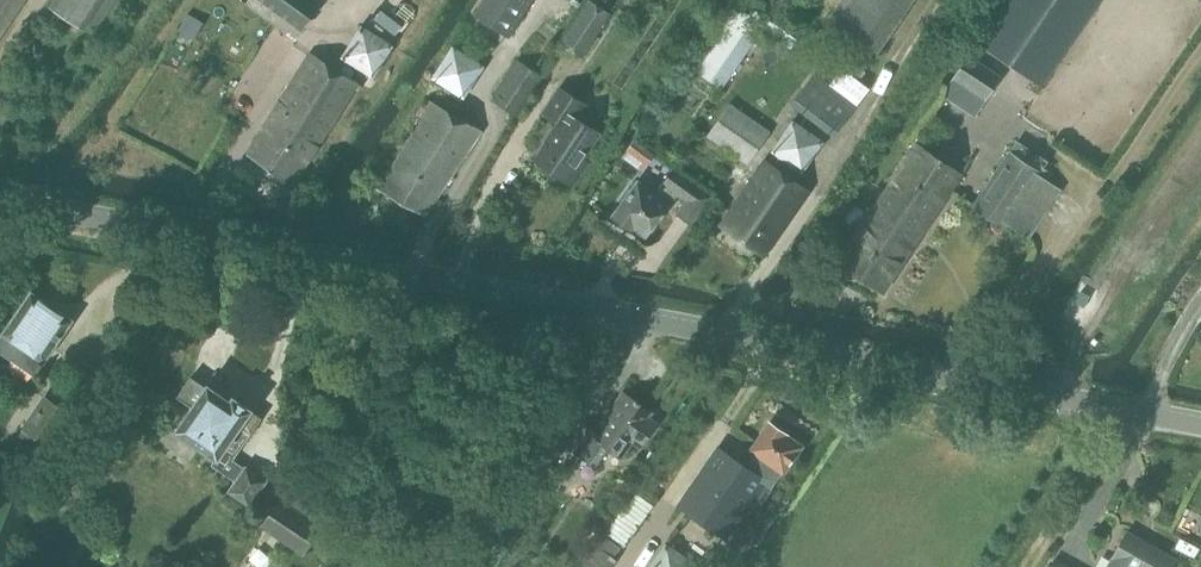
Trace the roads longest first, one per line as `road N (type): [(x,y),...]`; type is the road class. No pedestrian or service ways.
road 1 (tertiary): [(1200,415),(0,190)]
road 2 (track): [(1200,135),(1078,345),(1067,389)]

